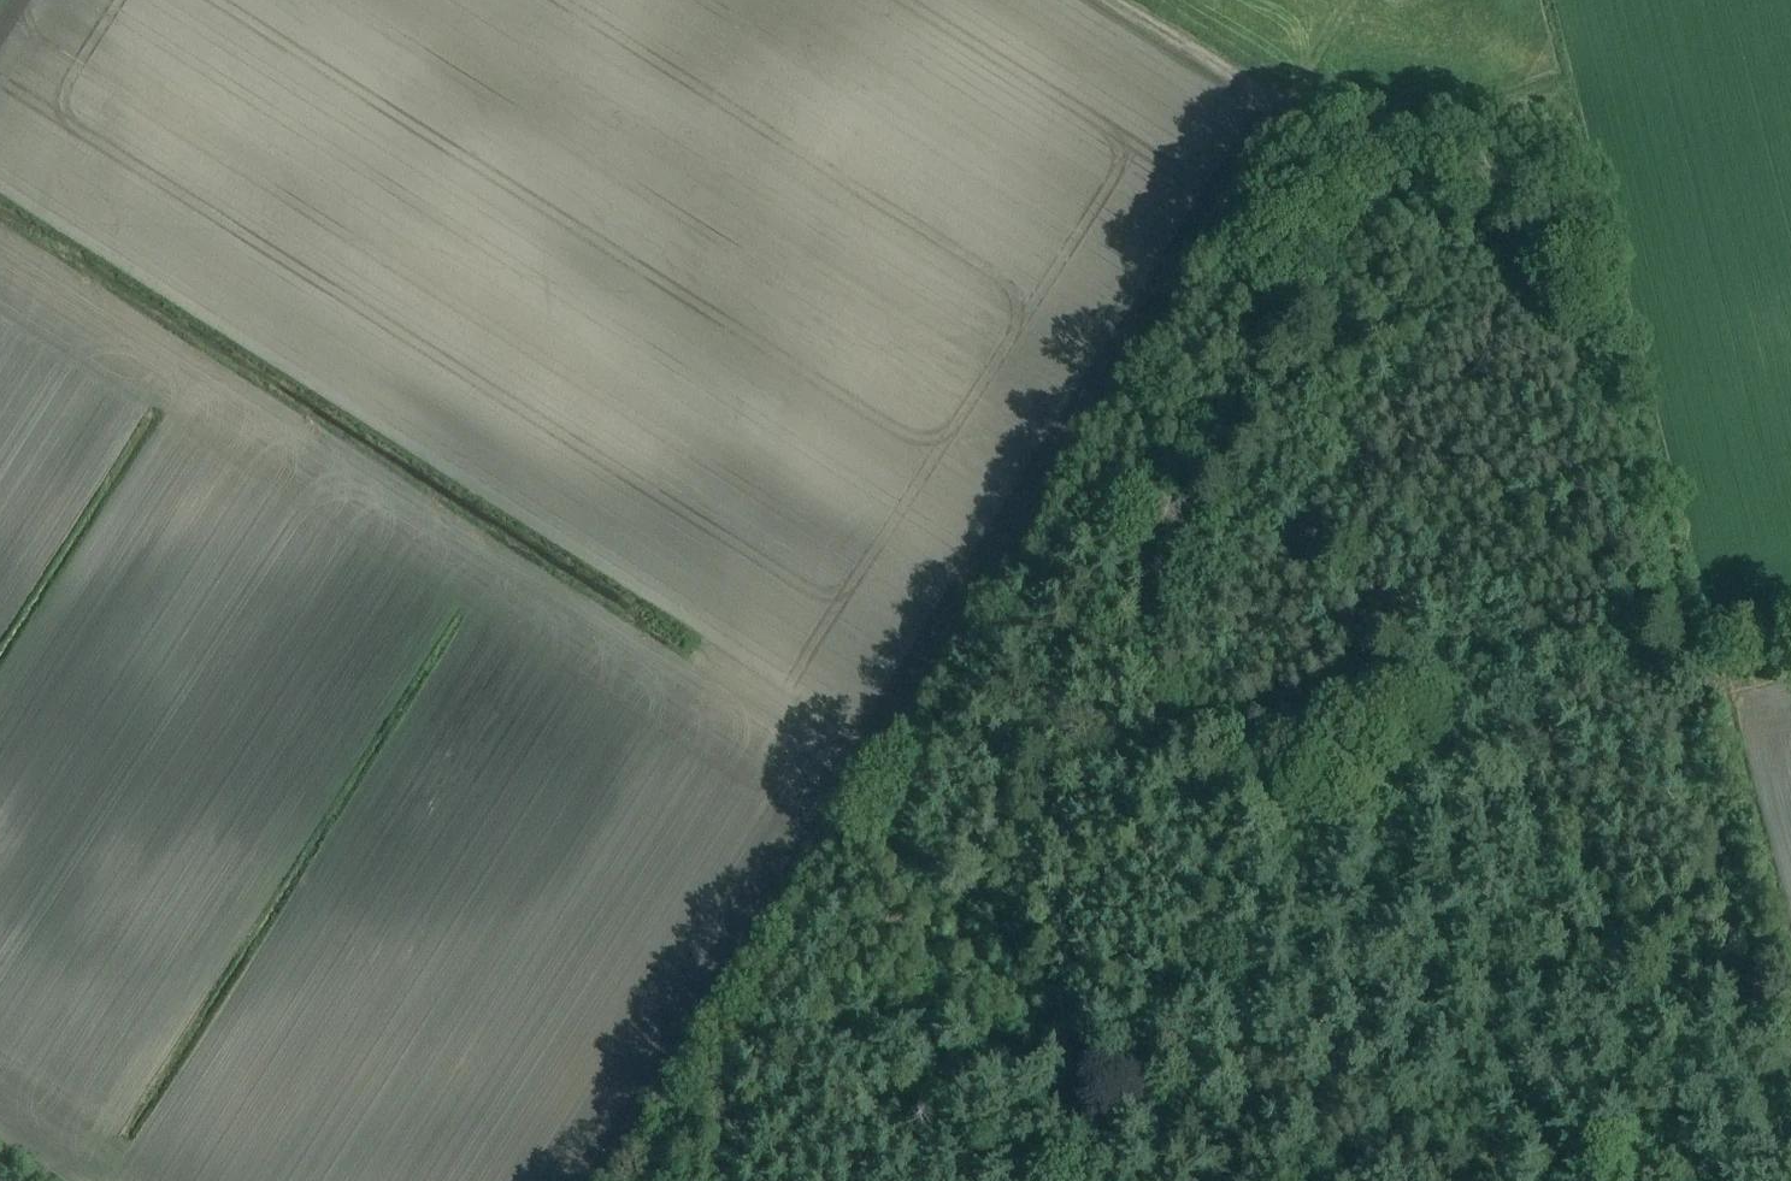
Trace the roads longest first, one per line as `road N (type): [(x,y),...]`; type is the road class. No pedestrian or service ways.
road 1 (track): [(1109,0),(1263,96),(1267,130),(845,786)]
road 2 (track): [(845,786),(590,1180)]
road 3 (track): [(1266,103),(1336,100),(1413,119),(1458,118),(1575,92)]

